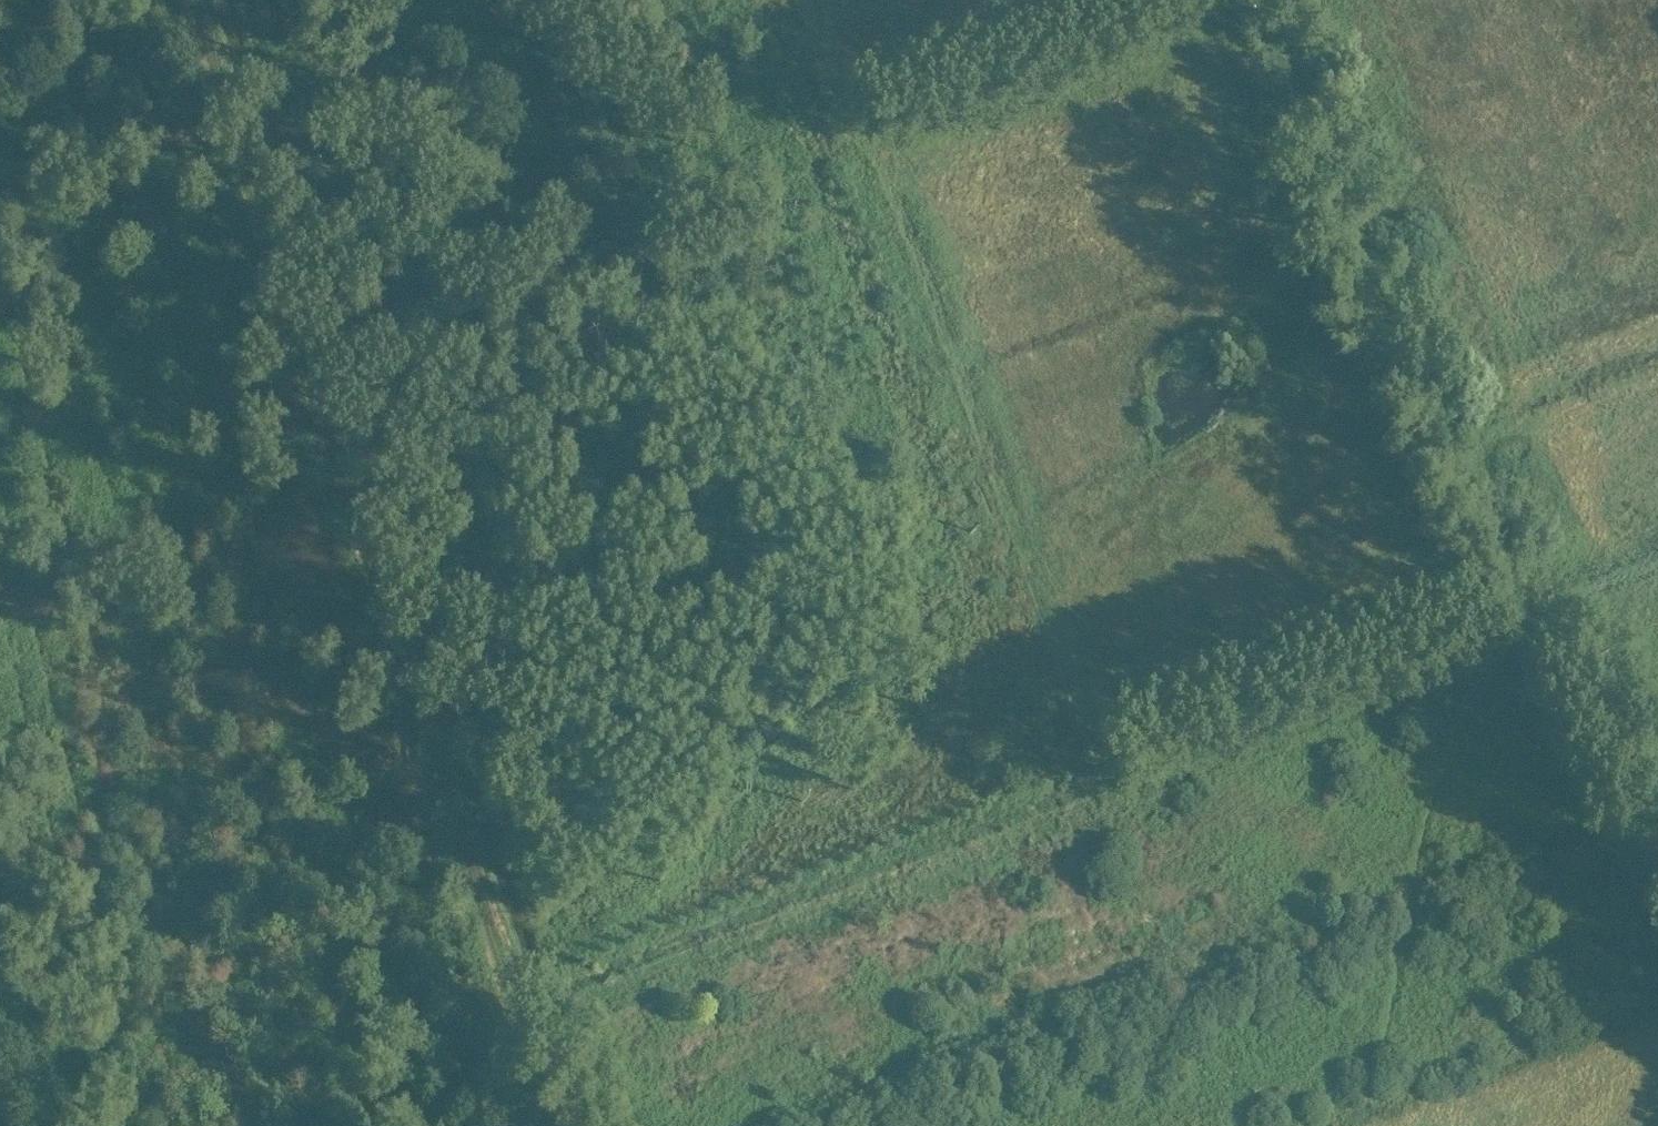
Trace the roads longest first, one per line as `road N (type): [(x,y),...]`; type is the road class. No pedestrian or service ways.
road 1 (track): [(1657,829),(1391,329),(1324,171),(1266,0)]

